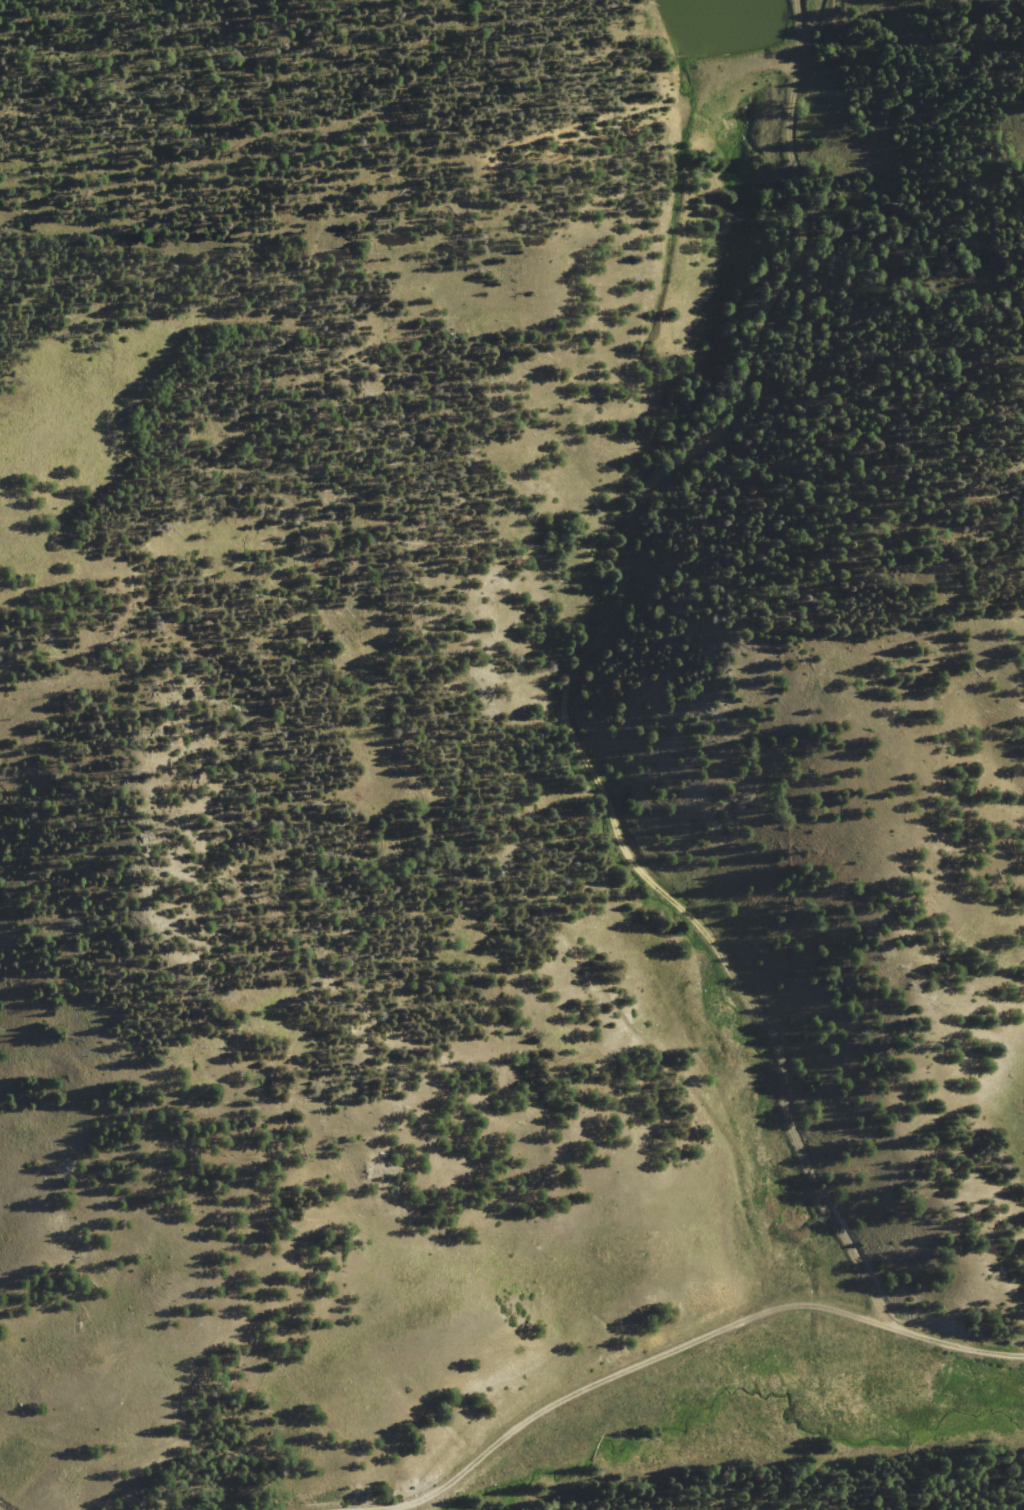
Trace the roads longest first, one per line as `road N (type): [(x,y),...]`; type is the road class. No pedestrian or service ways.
road 1 (track): [(860,0),(826,86),(810,277),(752,432),(651,576),(625,730),(778,1028),(858,1326)]
road 2 (track): [(386,1509),(858,1326),(1023,1356)]
road 3 (track): [(0,207),(10,214),(227,160),(412,182)]

